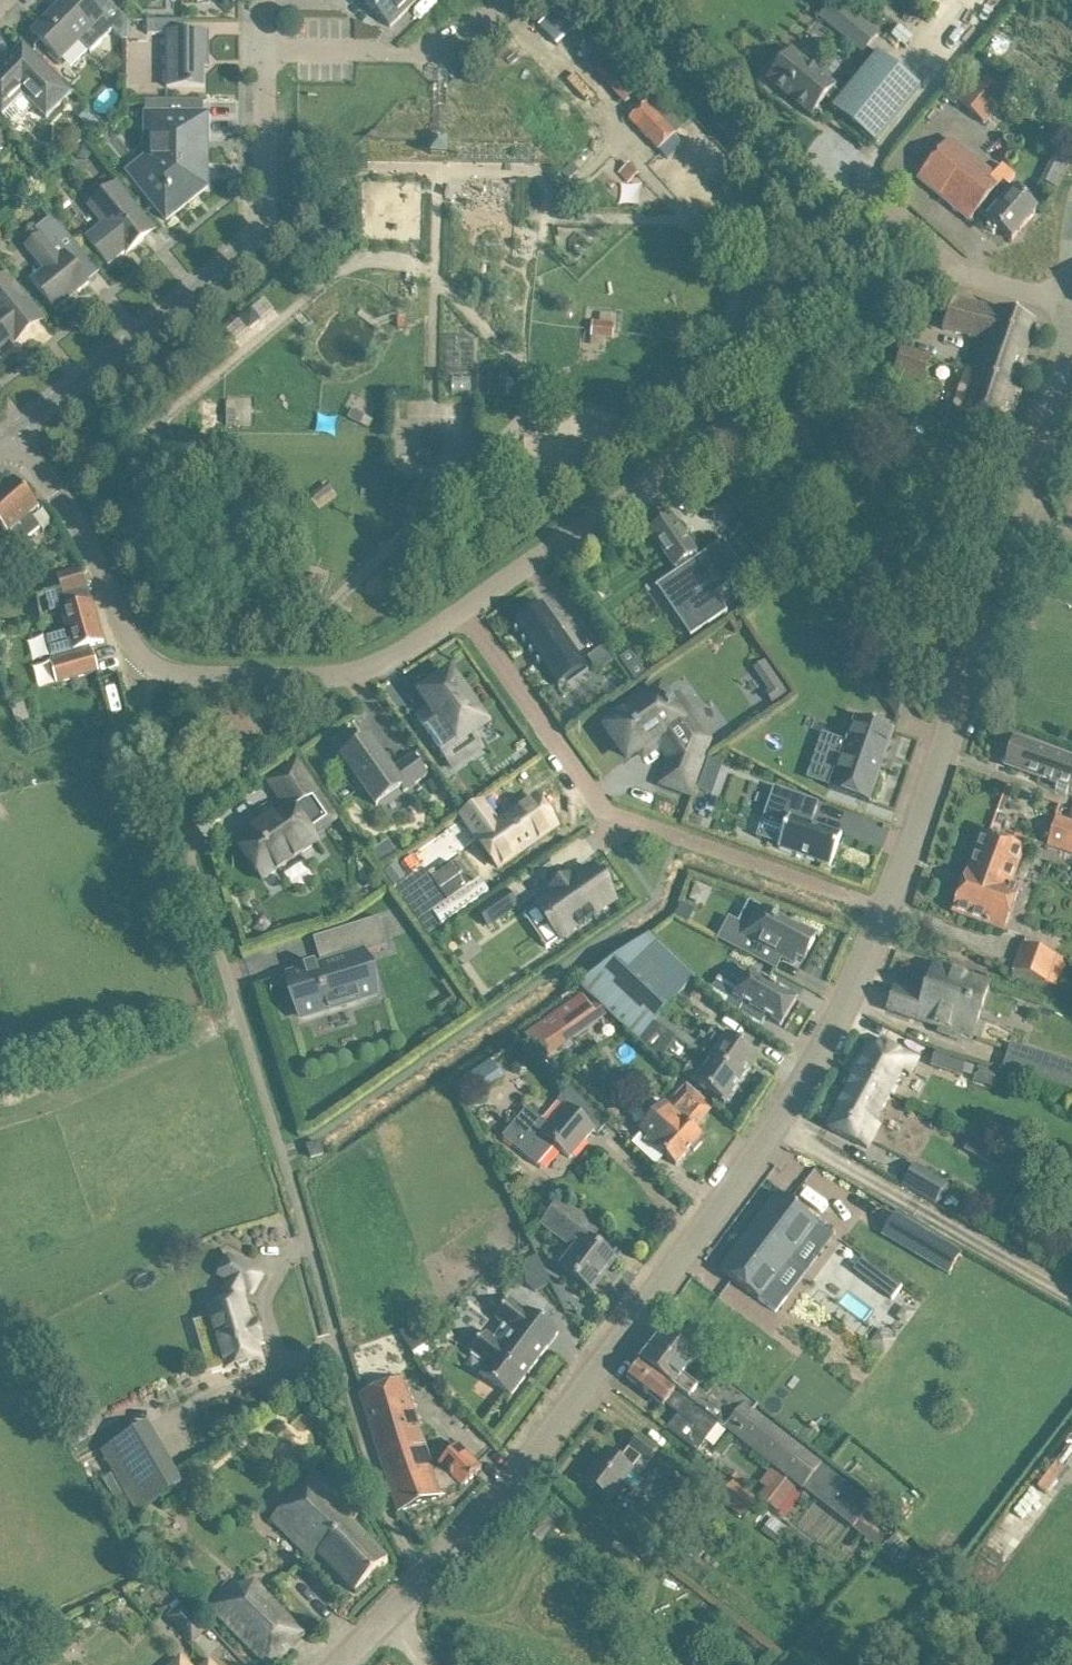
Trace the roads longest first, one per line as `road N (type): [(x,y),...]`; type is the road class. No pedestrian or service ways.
road 1 (residential): [(424,1580),(387,1526),(139,656)]
road 2 (residential): [(424,1580),(501,1494),(726,1199),(836,1031),(888,910)]
road 3 (residential): [(465,609),(654,486),(893,310),(965,274),(1070,296)]
road 4 (residential): [(888,910),(944,755),(1044,382),(1071,357)]
road 5 (residential): [(888,910),(603,809),(465,609)]
road 6 (residential): [(139,656),(177,675),(334,676),(375,668),(465,609)]
road 7 (tertiary): [(16,428),(261,234)]
road 8 (residential): [(506,0),(457,48),(437,53),(259,55)]
road 9 (residential): [(139,656),(16,428)]
road 10 (residential): [(261,234),(259,55)]

